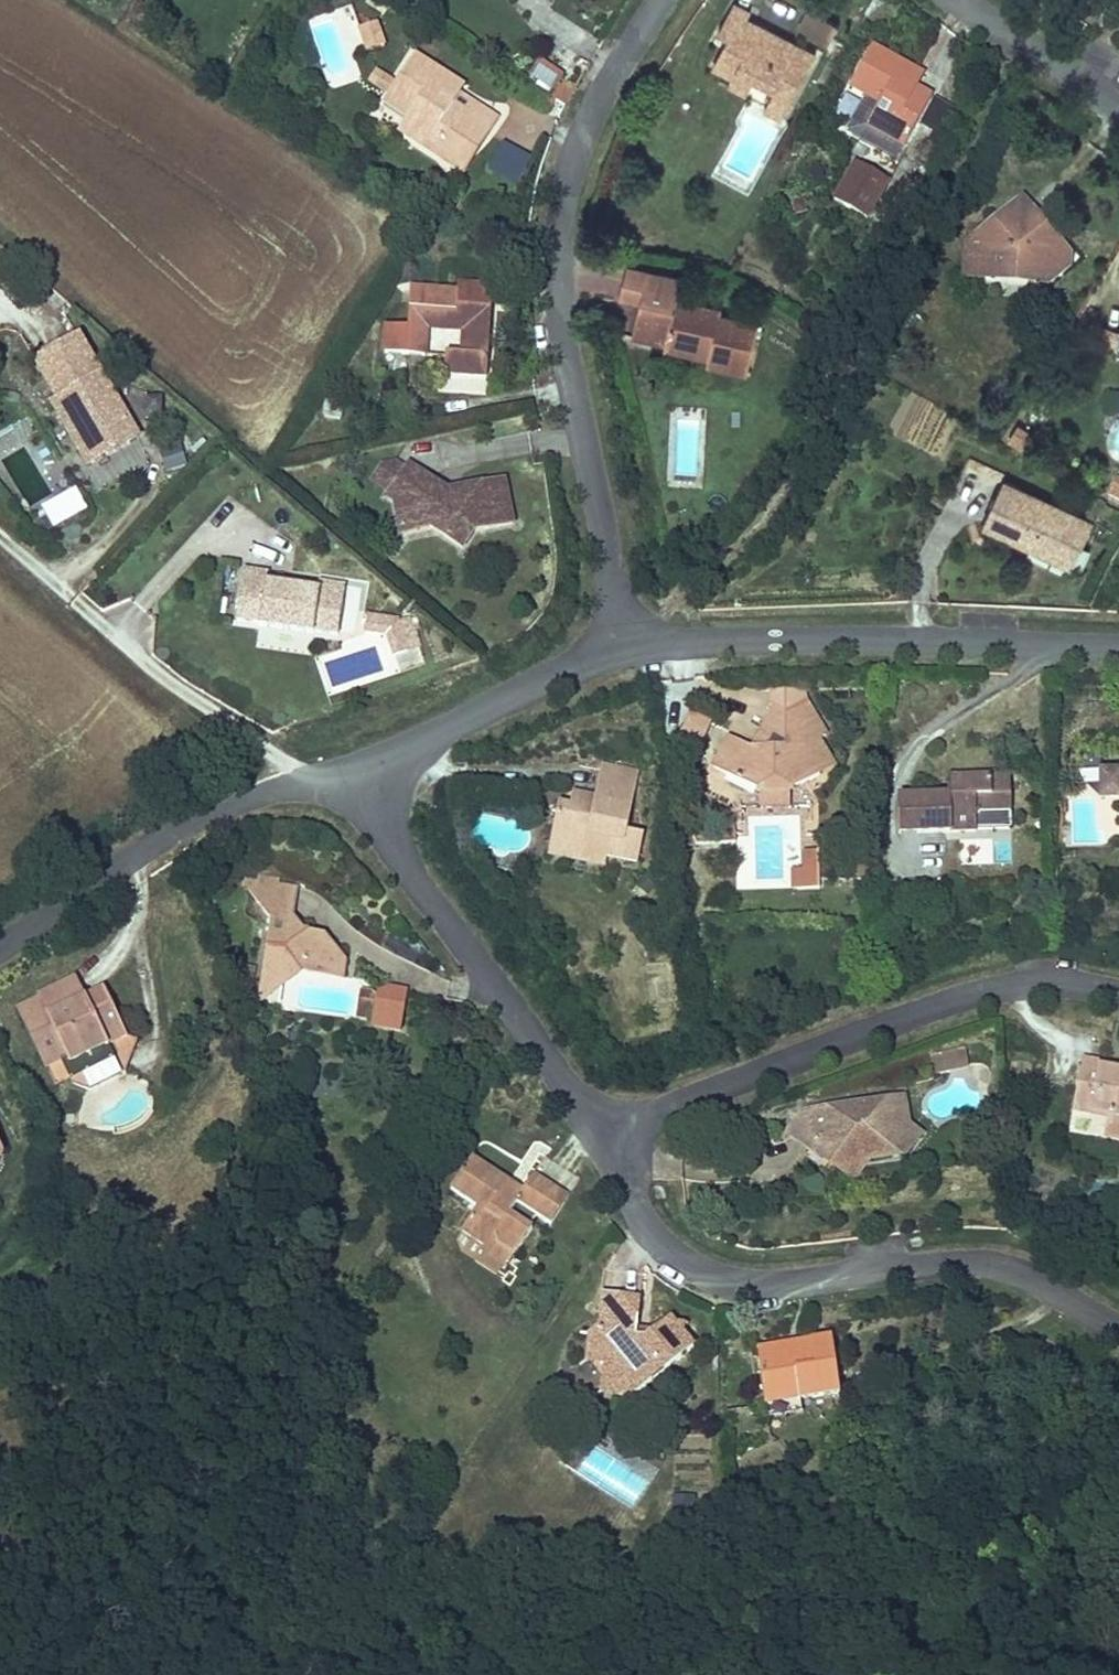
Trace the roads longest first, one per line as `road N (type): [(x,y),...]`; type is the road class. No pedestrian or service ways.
road 1 (residential): [(662,0),(584,135),(561,268),(563,332),(596,459),(626,650)]
road 2 (residential): [(1118,1319),(1046,1277),(980,1257),(772,1281),(711,1271),(685,1260),(640,1219),(600,1134)]
road 3 (residential): [(1118,990),(1048,977),(961,994),(600,1134)]
road 4 (residential): [(626,650),(823,639),(1118,648)]
road 5 (residential): [(600,1134),(561,1069),(416,880),(398,849),(385,794)]
road 6 (residential): [(0,947),(188,824),(309,782)]
road 7 (unclassified): [(309,782),(165,673),(77,593)]
road 8 (residential): [(385,794),(405,754),(432,735),(541,678),(626,650)]
road 9 (residential): [(1118,103),(968,0)]

